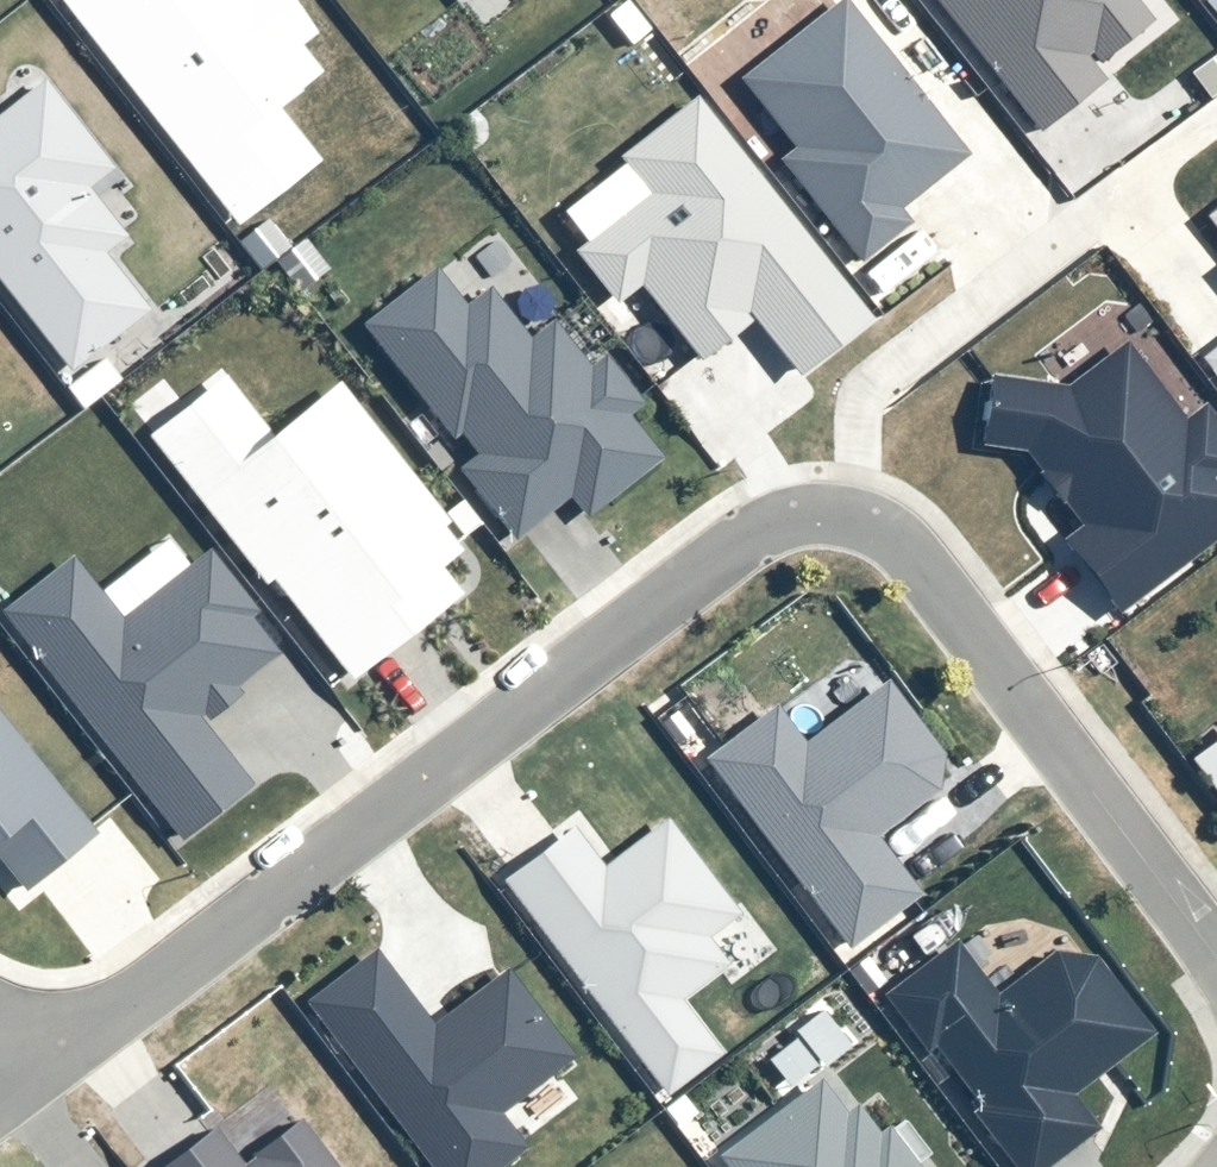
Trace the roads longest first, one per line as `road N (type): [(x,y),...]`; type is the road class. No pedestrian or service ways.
road 1 (residential): [(1216,965),(918,567),(874,530),(826,522),(776,526),(728,552),(124,1007),(0,1037)]

